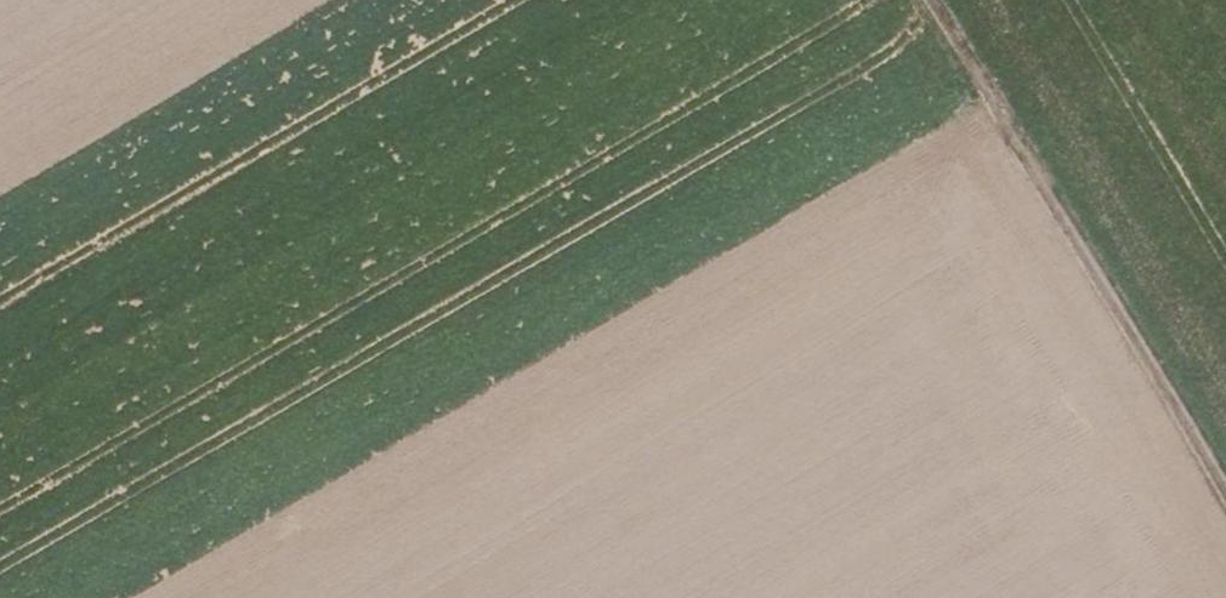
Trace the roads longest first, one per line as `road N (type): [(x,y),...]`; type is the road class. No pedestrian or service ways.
road 1 (track): [(929,0),(1225,480)]

